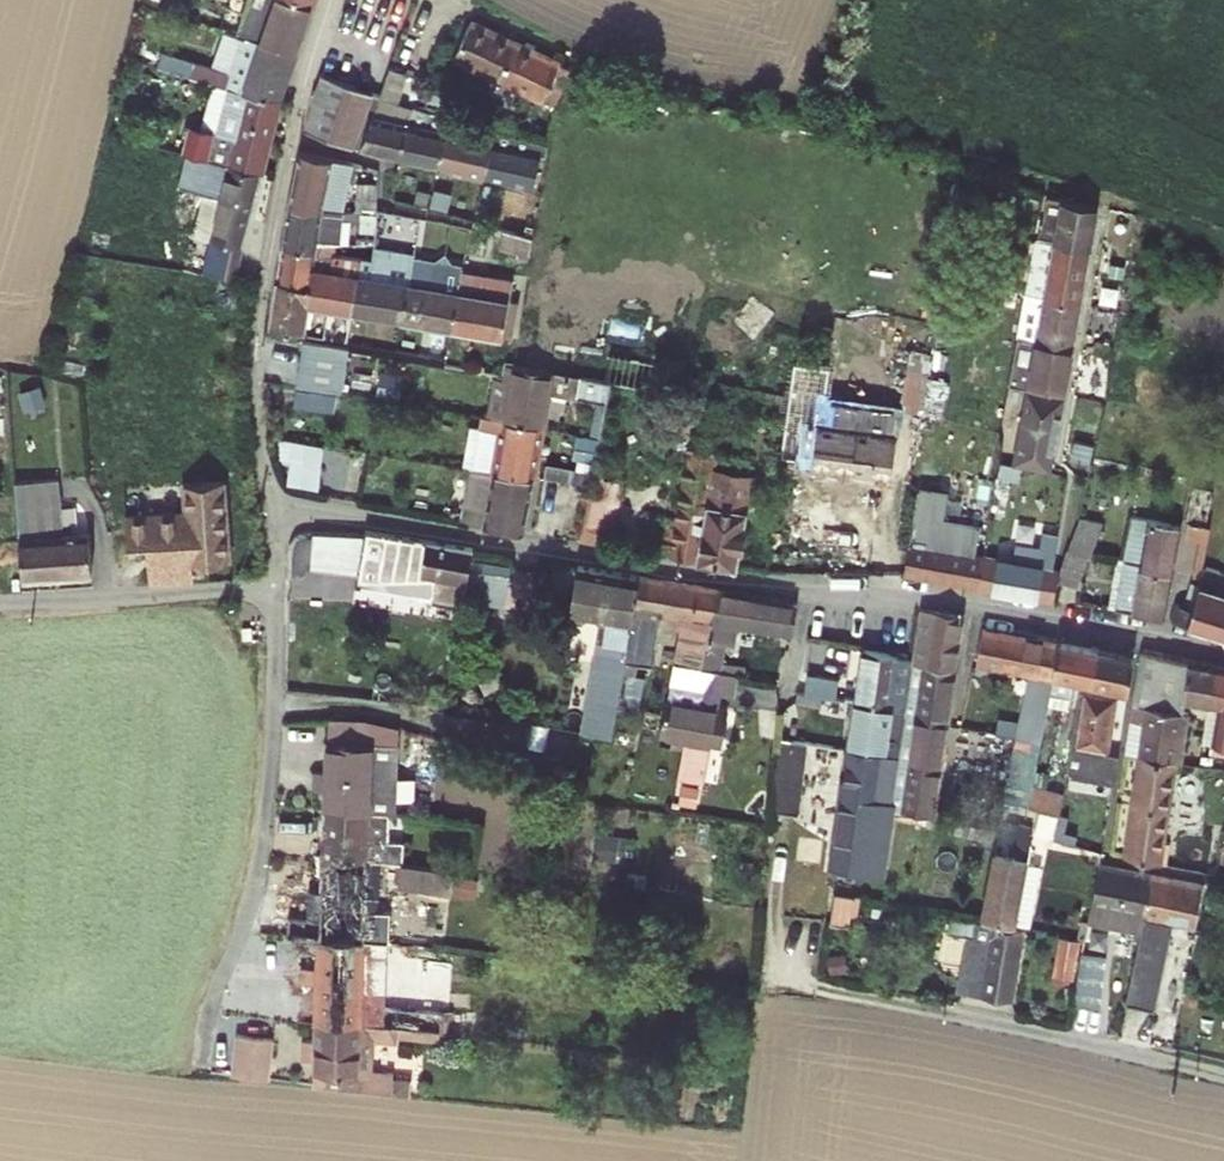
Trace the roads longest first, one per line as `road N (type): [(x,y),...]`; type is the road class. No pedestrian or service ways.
road 1 (unclassified): [(270,500),(768,584),(940,597),(1223,651)]
road 2 (residential): [(783,838),(768,974),(1223,1080)]
road 3 (unclassified): [(333,0),(297,112),(263,276),(255,386),(270,500)]
road 4 (unclassified): [(276,585),(266,840),(255,898),(212,1013),(204,1073)]
road 5 (unclassified): [(276,585),(0,602)]

